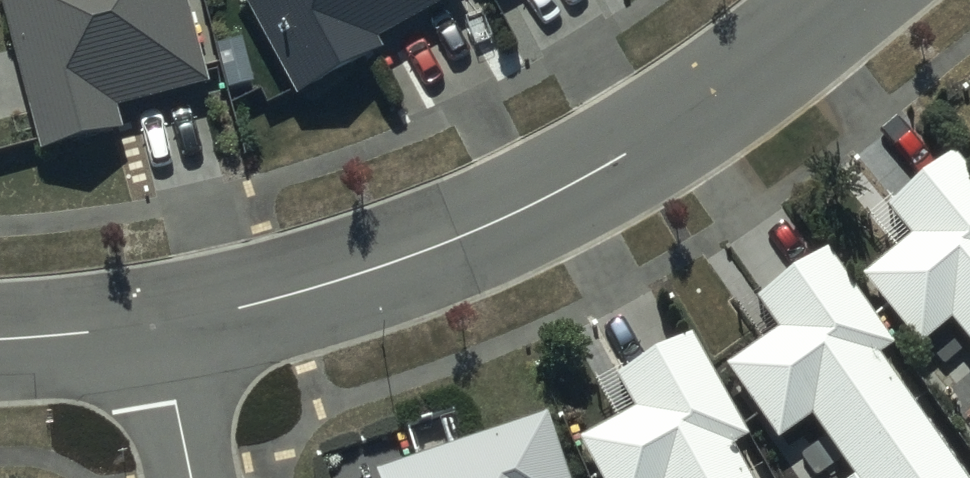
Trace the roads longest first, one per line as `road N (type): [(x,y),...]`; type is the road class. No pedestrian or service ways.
road 1 (residential): [(842,0),(685,120),(448,246),(162,331)]
road 2 (residential): [(162,331),(0,341)]
road 3 (residential): [(194,477),(162,331)]

